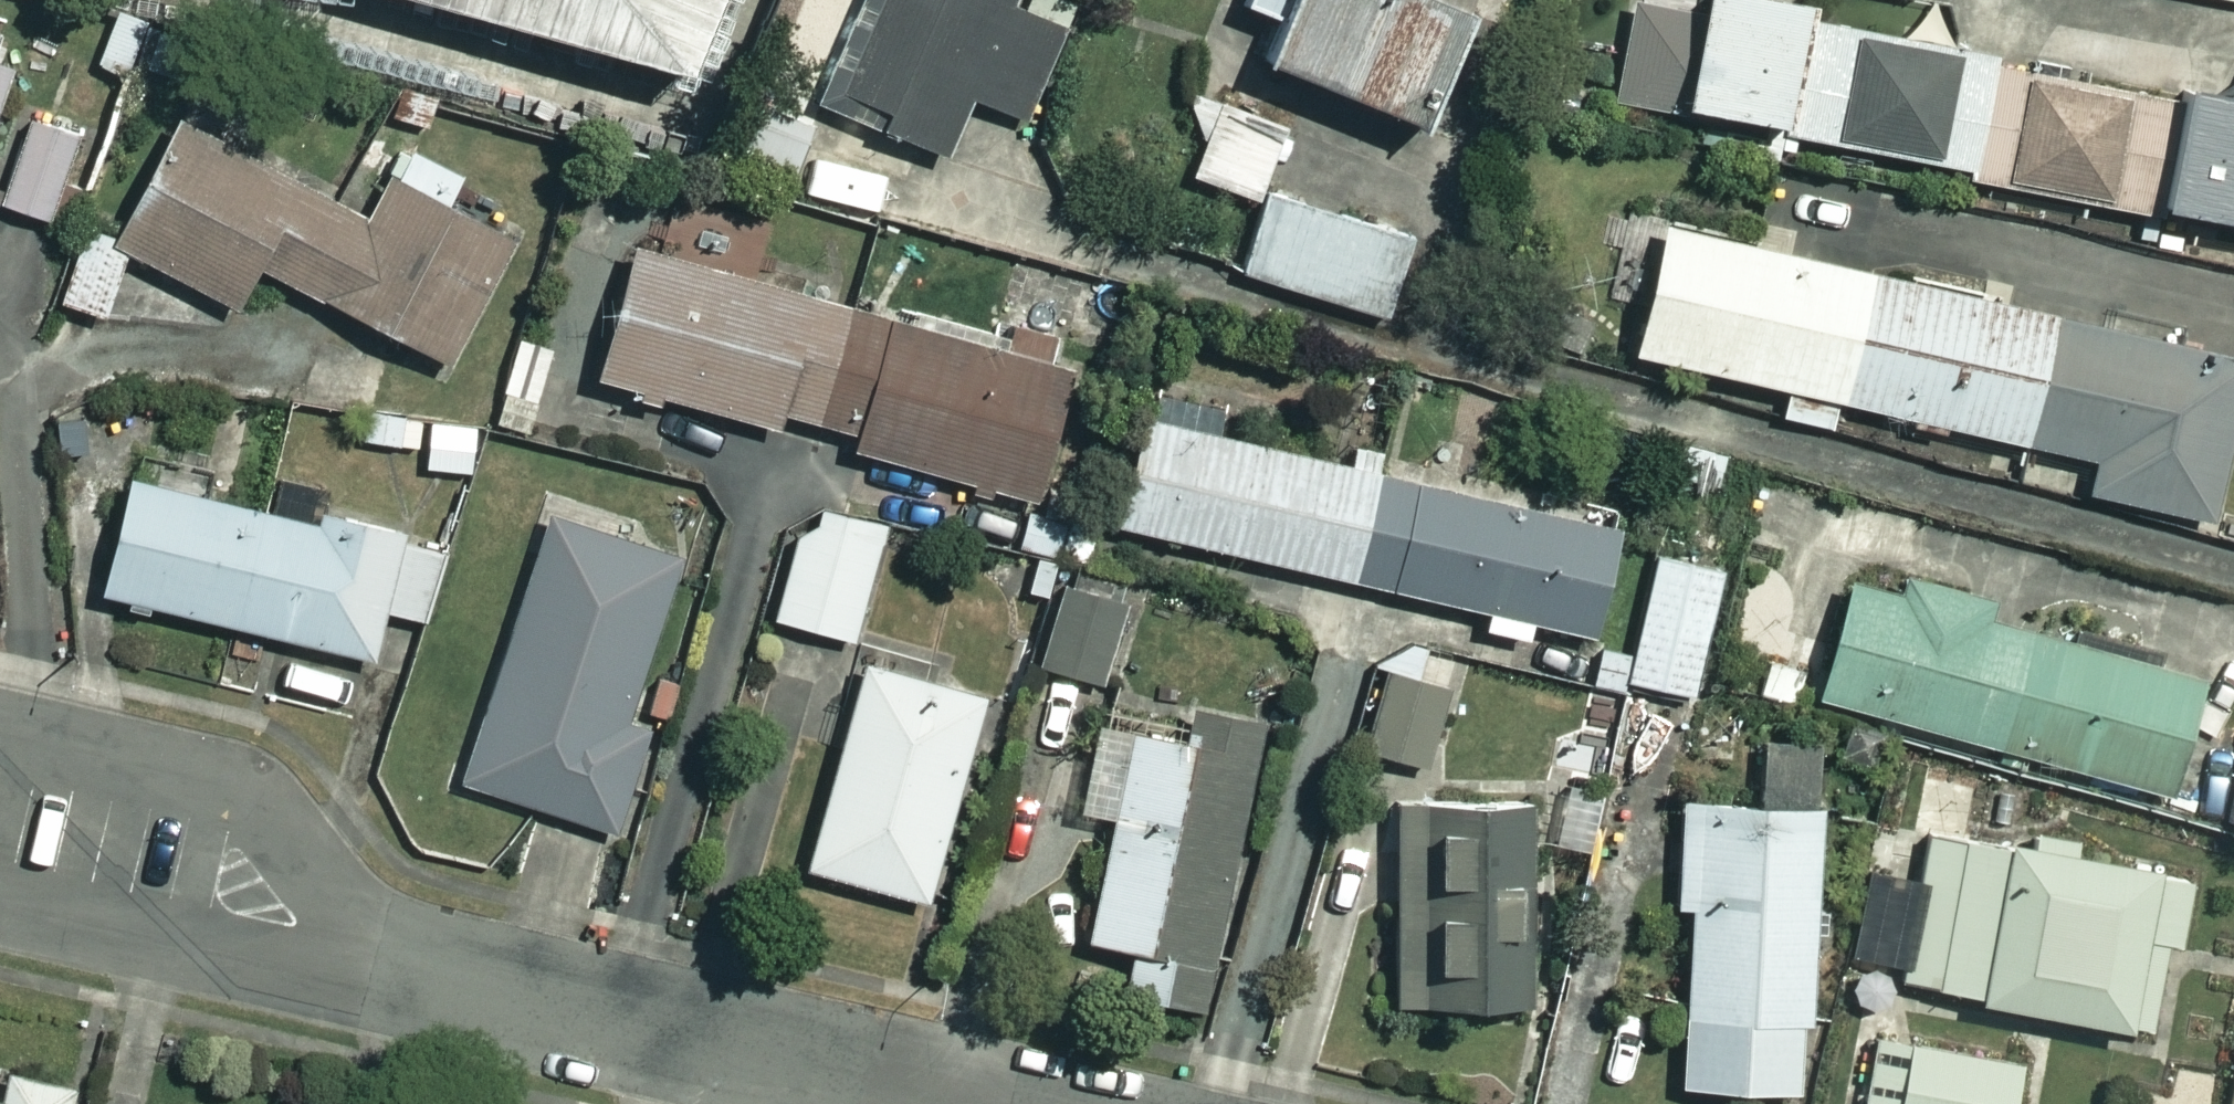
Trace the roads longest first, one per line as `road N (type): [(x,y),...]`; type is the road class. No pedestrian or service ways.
road 1 (residential): [(385,956),(1002,1103)]
road 2 (residential): [(0,731),(229,787),(260,808),(346,909)]
road 3 (residential): [(385,956),(282,973),(0,910)]

